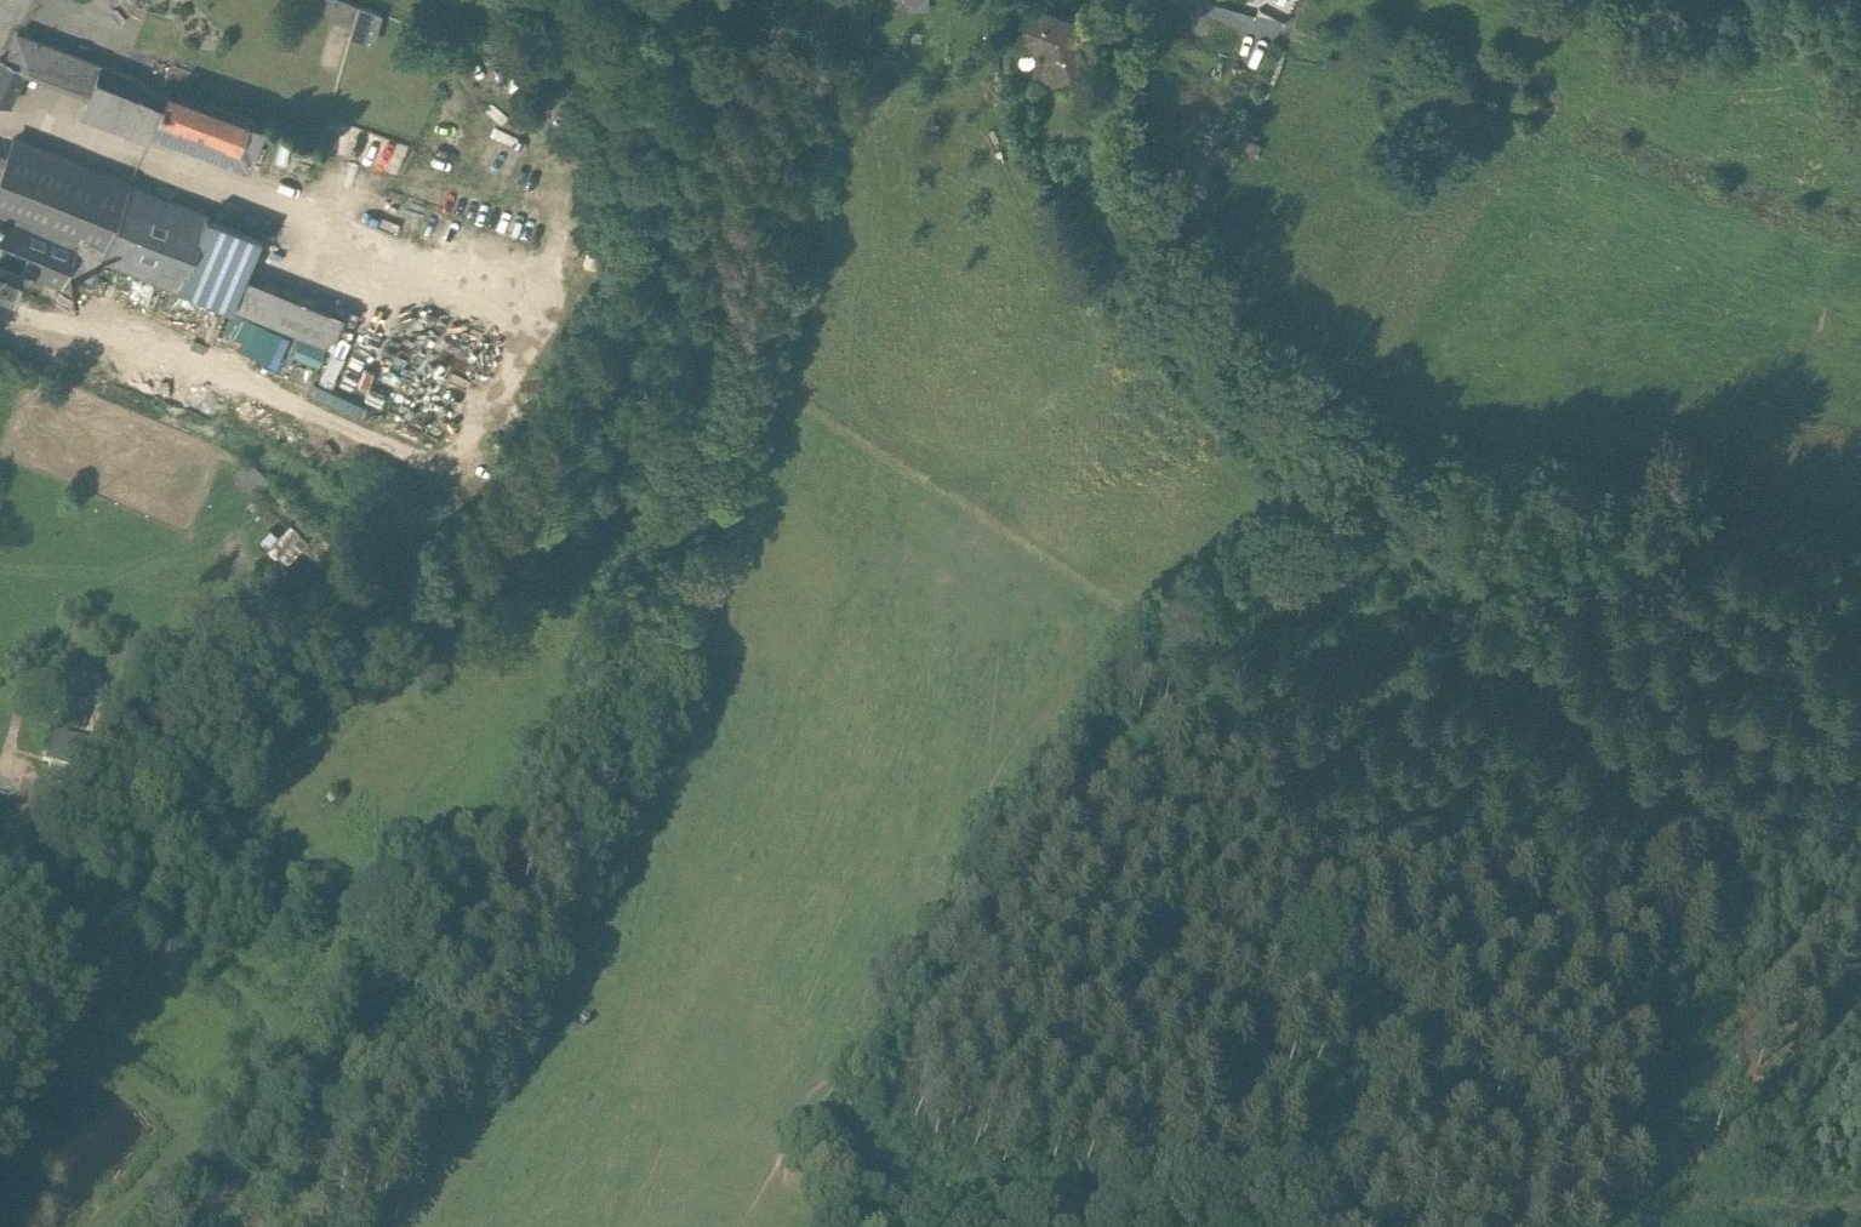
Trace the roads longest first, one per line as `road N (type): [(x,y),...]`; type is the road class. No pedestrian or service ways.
road 1 (track): [(1860,812),(1804,798),(1691,789),(1621,762),(1527,627),(1291,437),(1203,289),(1152,164),(1102,6)]

